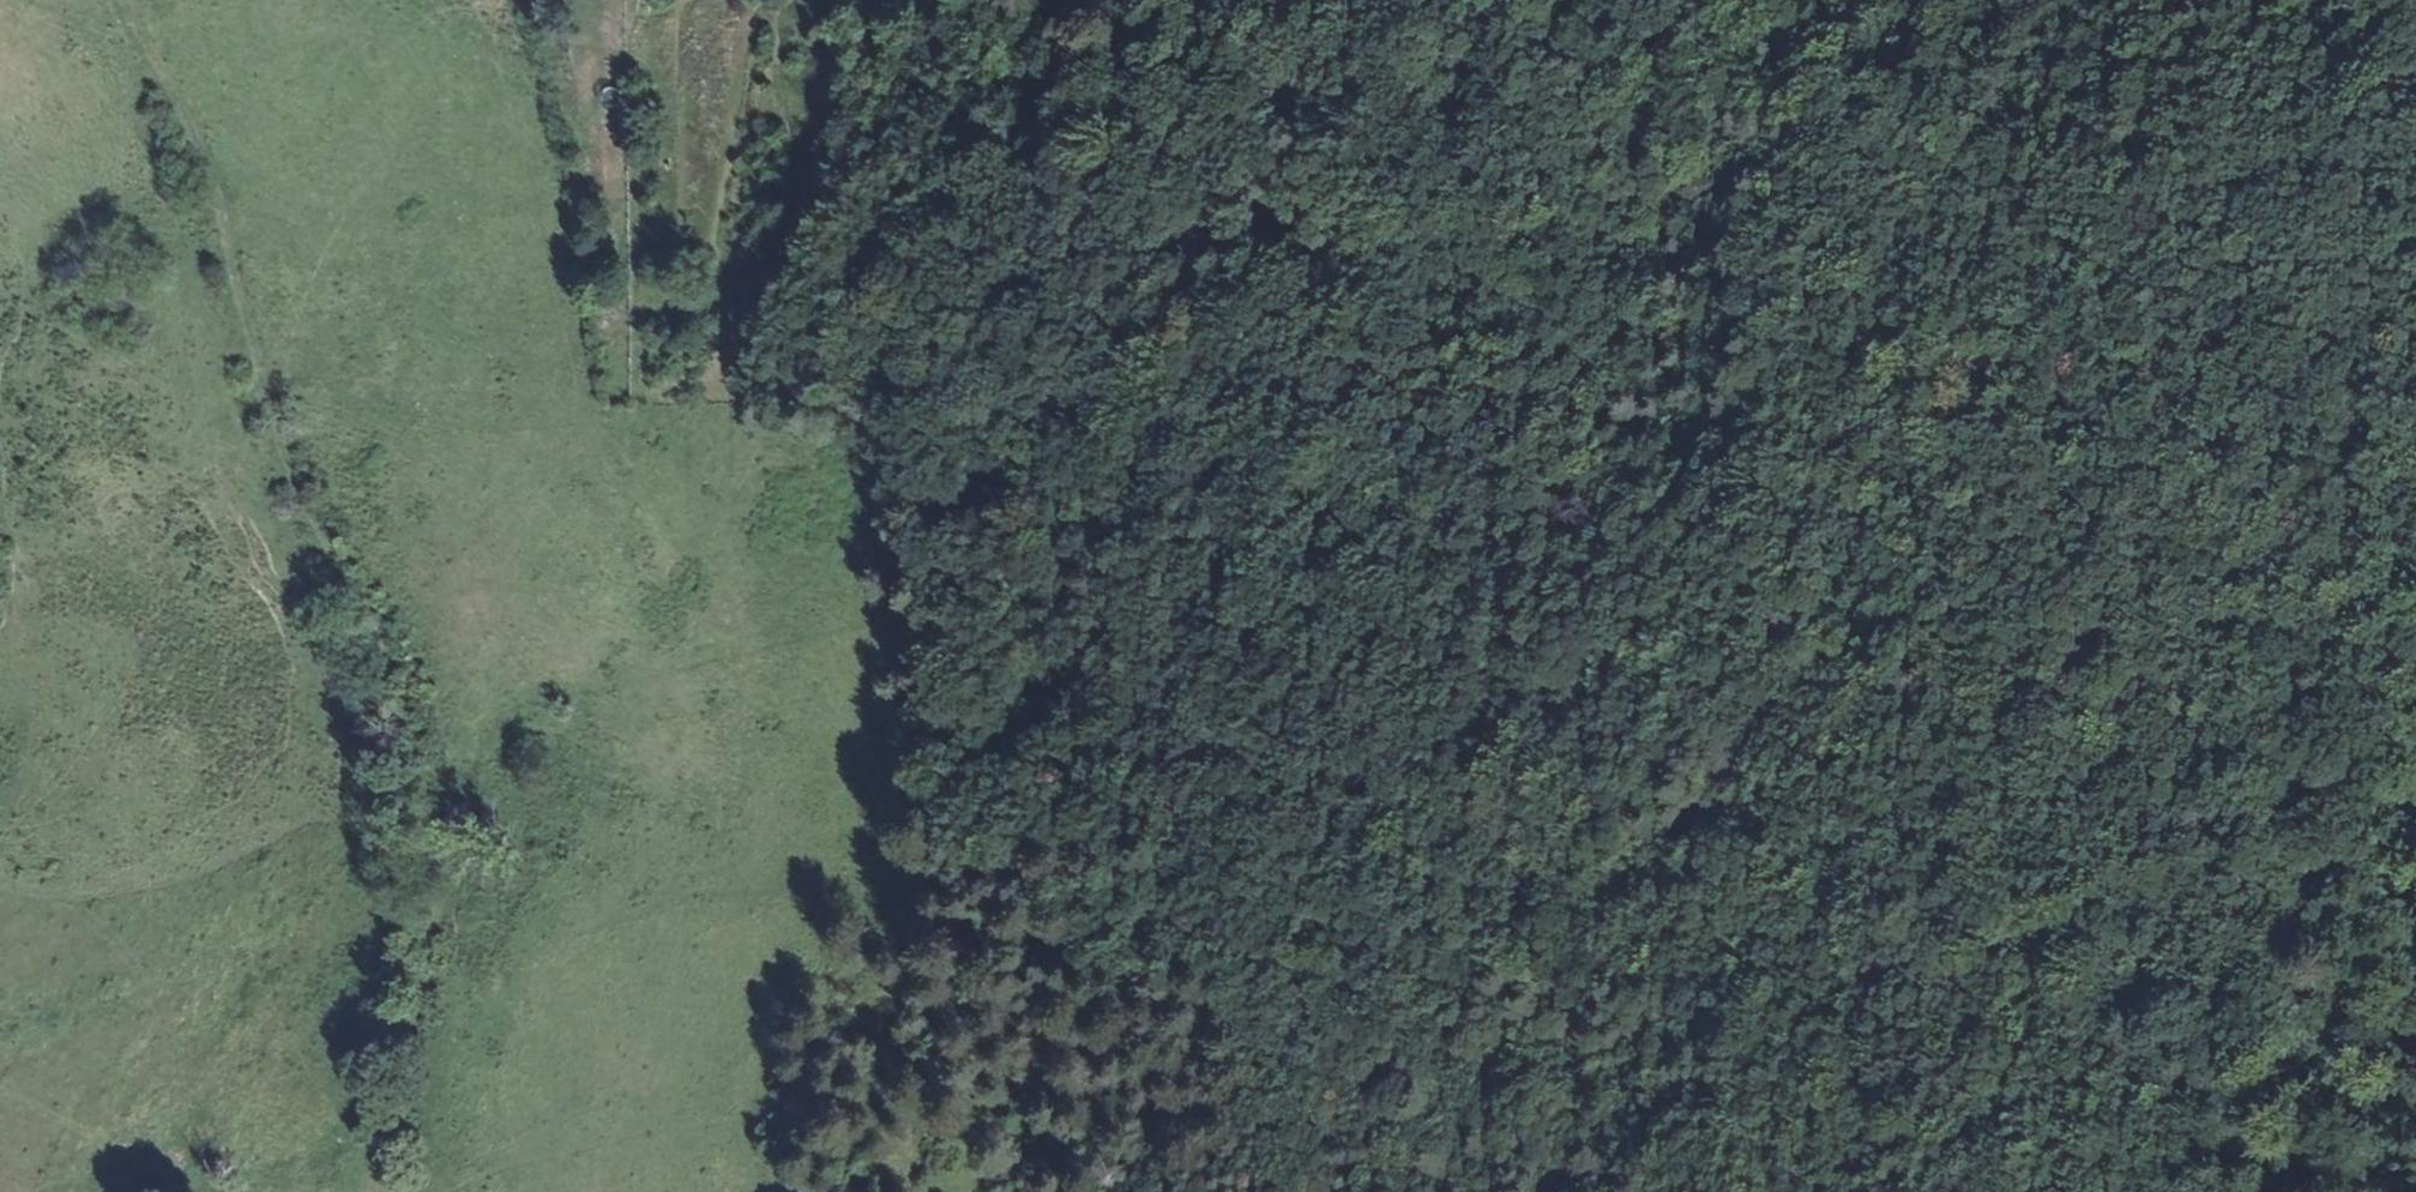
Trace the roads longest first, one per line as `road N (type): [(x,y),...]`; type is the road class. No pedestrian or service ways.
road 1 (track): [(383,1191),(435,891),(411,692),(295,476),(214,193),(123,0)]
road 2 (track): [(2415,798),(2334,1009)]

